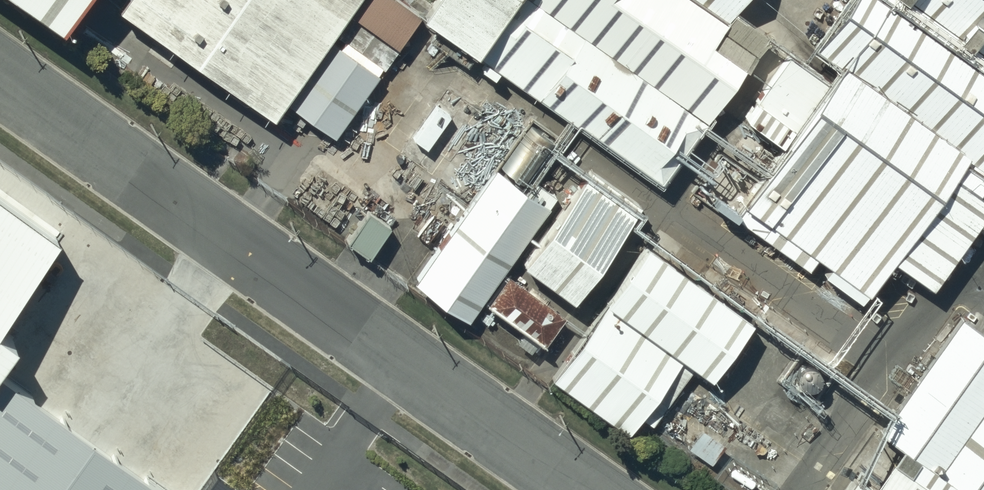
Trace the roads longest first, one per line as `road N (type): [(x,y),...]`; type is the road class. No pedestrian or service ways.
road 1 (unclassified): [(0,72),(588,489)]

